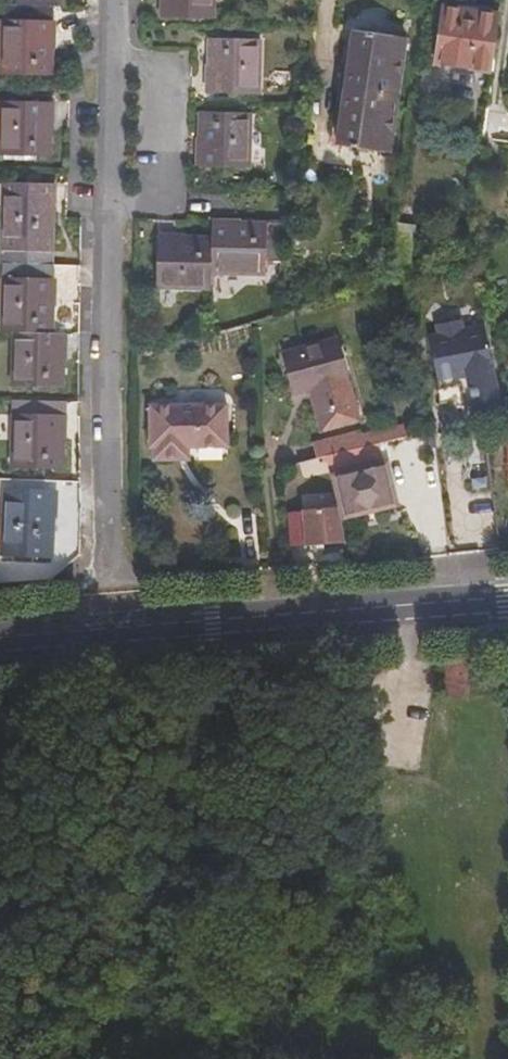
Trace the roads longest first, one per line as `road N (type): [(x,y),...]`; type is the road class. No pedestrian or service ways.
road 1 (unclassified): [(114,0),(102,584)]
road 2 (secondary): [(0,639),(507,595)]

